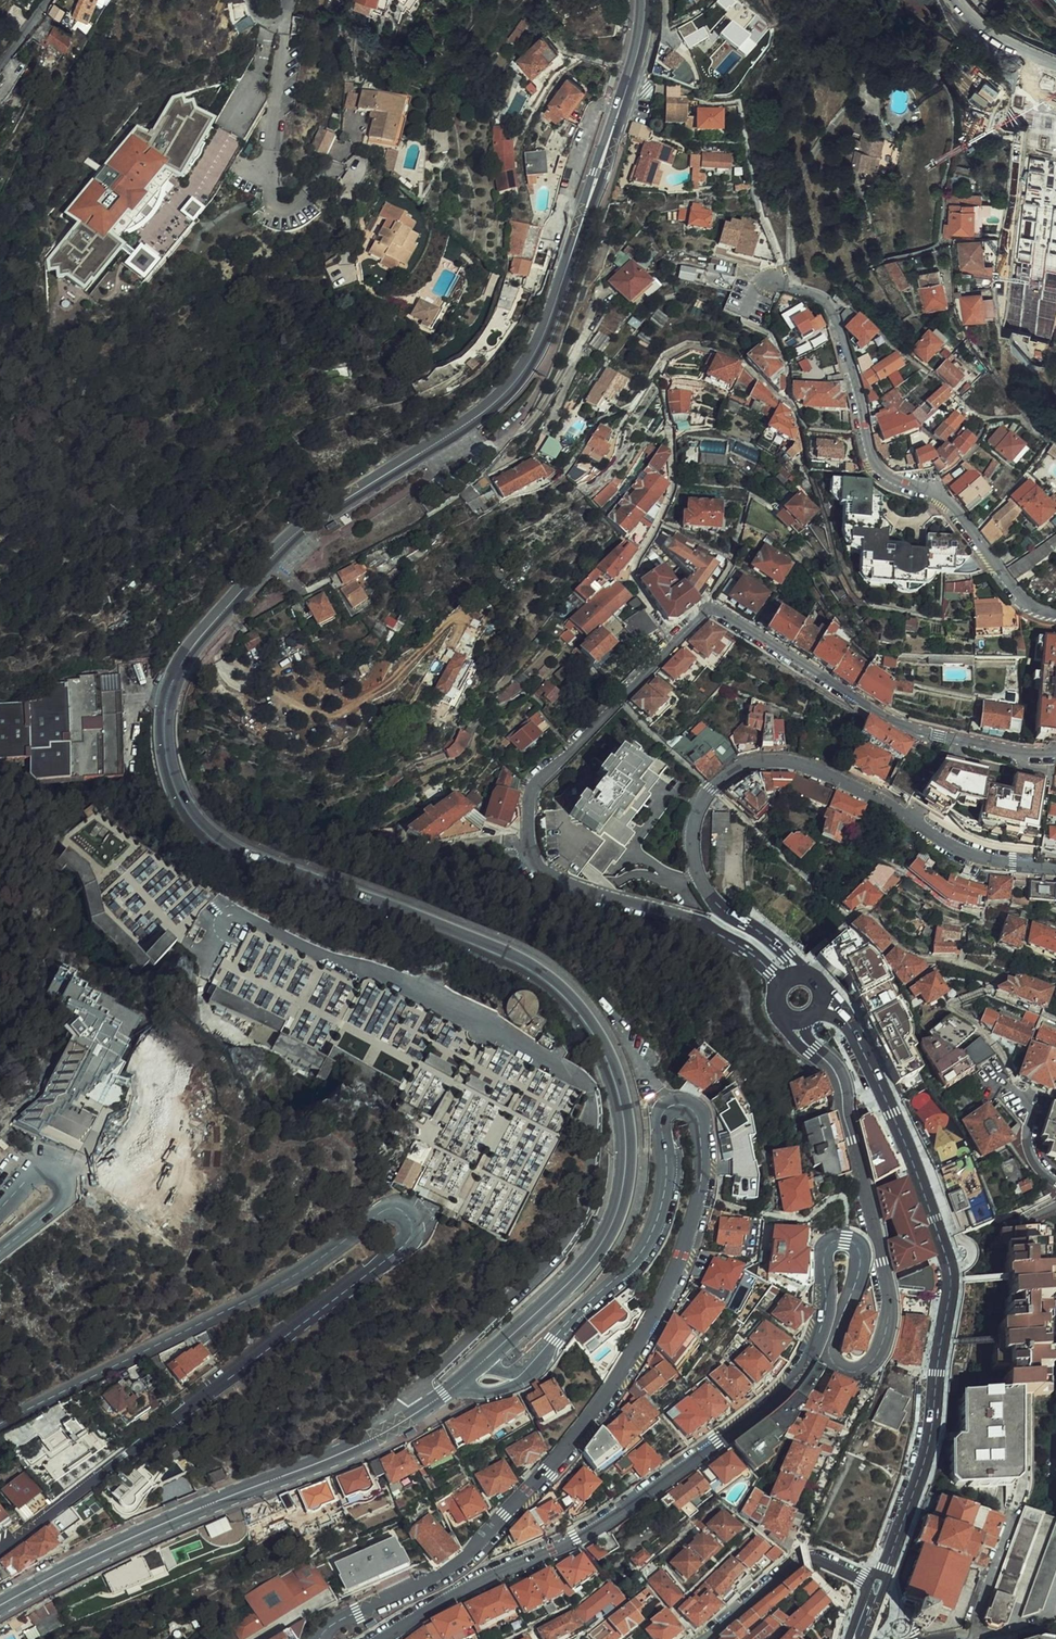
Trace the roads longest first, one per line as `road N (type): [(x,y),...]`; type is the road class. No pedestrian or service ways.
road 1 (primary): [(489,1358),(582,1272),(617,1217),(626,1122),(597,1038),(563,995),(506,956),(212,839),(174,785),(164,716),(188,655),(282,550),(514,390),(546,344),(640,45),(645,0)]
road 2 (secondary): [(383,1638),(604,1524),(765,1409),(816,1339),(826,1301),(825,1253),(834,1240),(853,1244),(860,1264),(831,1356),(856,1372),(873,1363),(887,1320),(880,1262),(839,1074),(805,1037)]
road 3 (secondary): [(529,1369),(651,1236),(668,1172),(662,1117),(671,1105),(688,1107),(704,1166),(694,1221),(653,1318),(586,1425),(448,1570),(334,1624),(320,1638)]
road 4 (tertiary): [(0,1549),(403,1249),(408,1216),(395,1207),(374,1214),(271,1289),(0,1424)]
road 5 (residential): [(1055,752),(1010,751),(884,721),(722,614),(701,615),(534,786),(534,850),(559,878),(738,934),(783,986)]
road 6 (unclassified): [(424,1409),(420,1387),(573,1231),(591,1179),(590,1099),(565,1071),(492,1027),(410,984),(326,957),(244,911)]
road 7 (secondary): [(878,1587),(931,1433),(952,1280),(917,1170),(848,1024),(820,1003)]
road 8 (secondary): [(1055,869),(960,852),(798,762),(760,761),(732,771),(695,819),(697,870),(723,908),(779,942),(800,976)]
road 9 (primary): [(0,1604),(424,1409)]
road 10 (residential): [(773,280),(829,310),(878,470),(949,506),(1019,597),(1055,615)]
road 11 (residential): [(878,1587),(812,1557),(801,1559),(700,1638)]
road 12 (tertiary): [(0,1252),(58,1204),(67,1189),(64,1176),(37,1170),(0,1207)]
road 13 (secondary): [(954,0),(996,40),(1055,65)]

